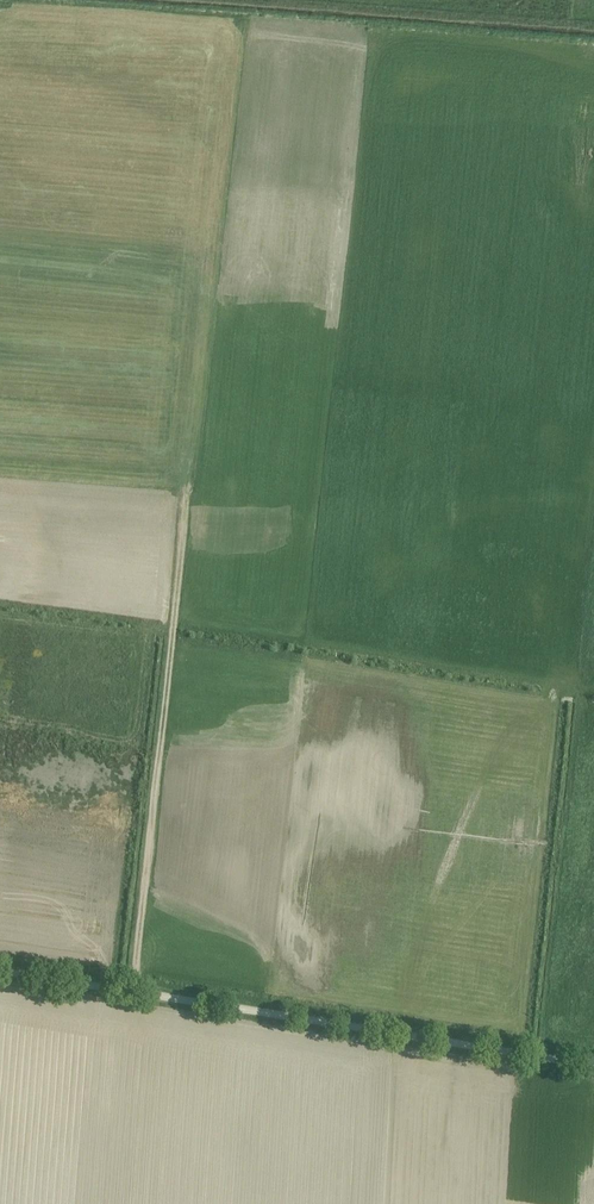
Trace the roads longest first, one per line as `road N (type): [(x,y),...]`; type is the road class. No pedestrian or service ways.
road 1 (unclassified): [(593,1060),(0,965)]

